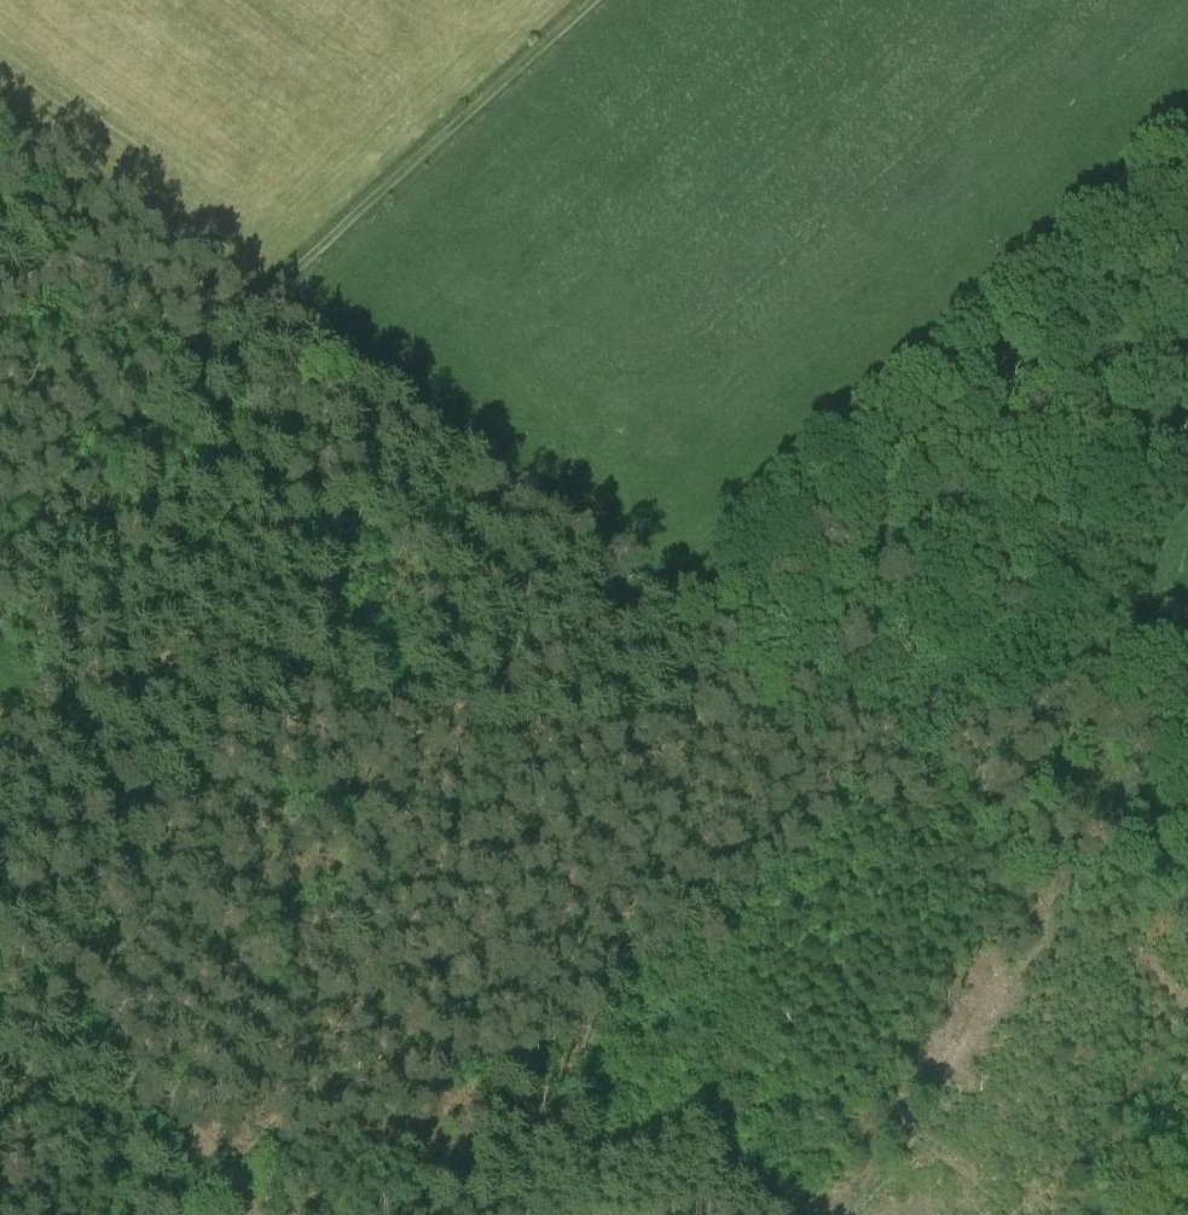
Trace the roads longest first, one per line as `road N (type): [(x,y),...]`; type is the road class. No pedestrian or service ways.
road 1 (track): [(0,583),(91,493),(228,333),(598,0)]

